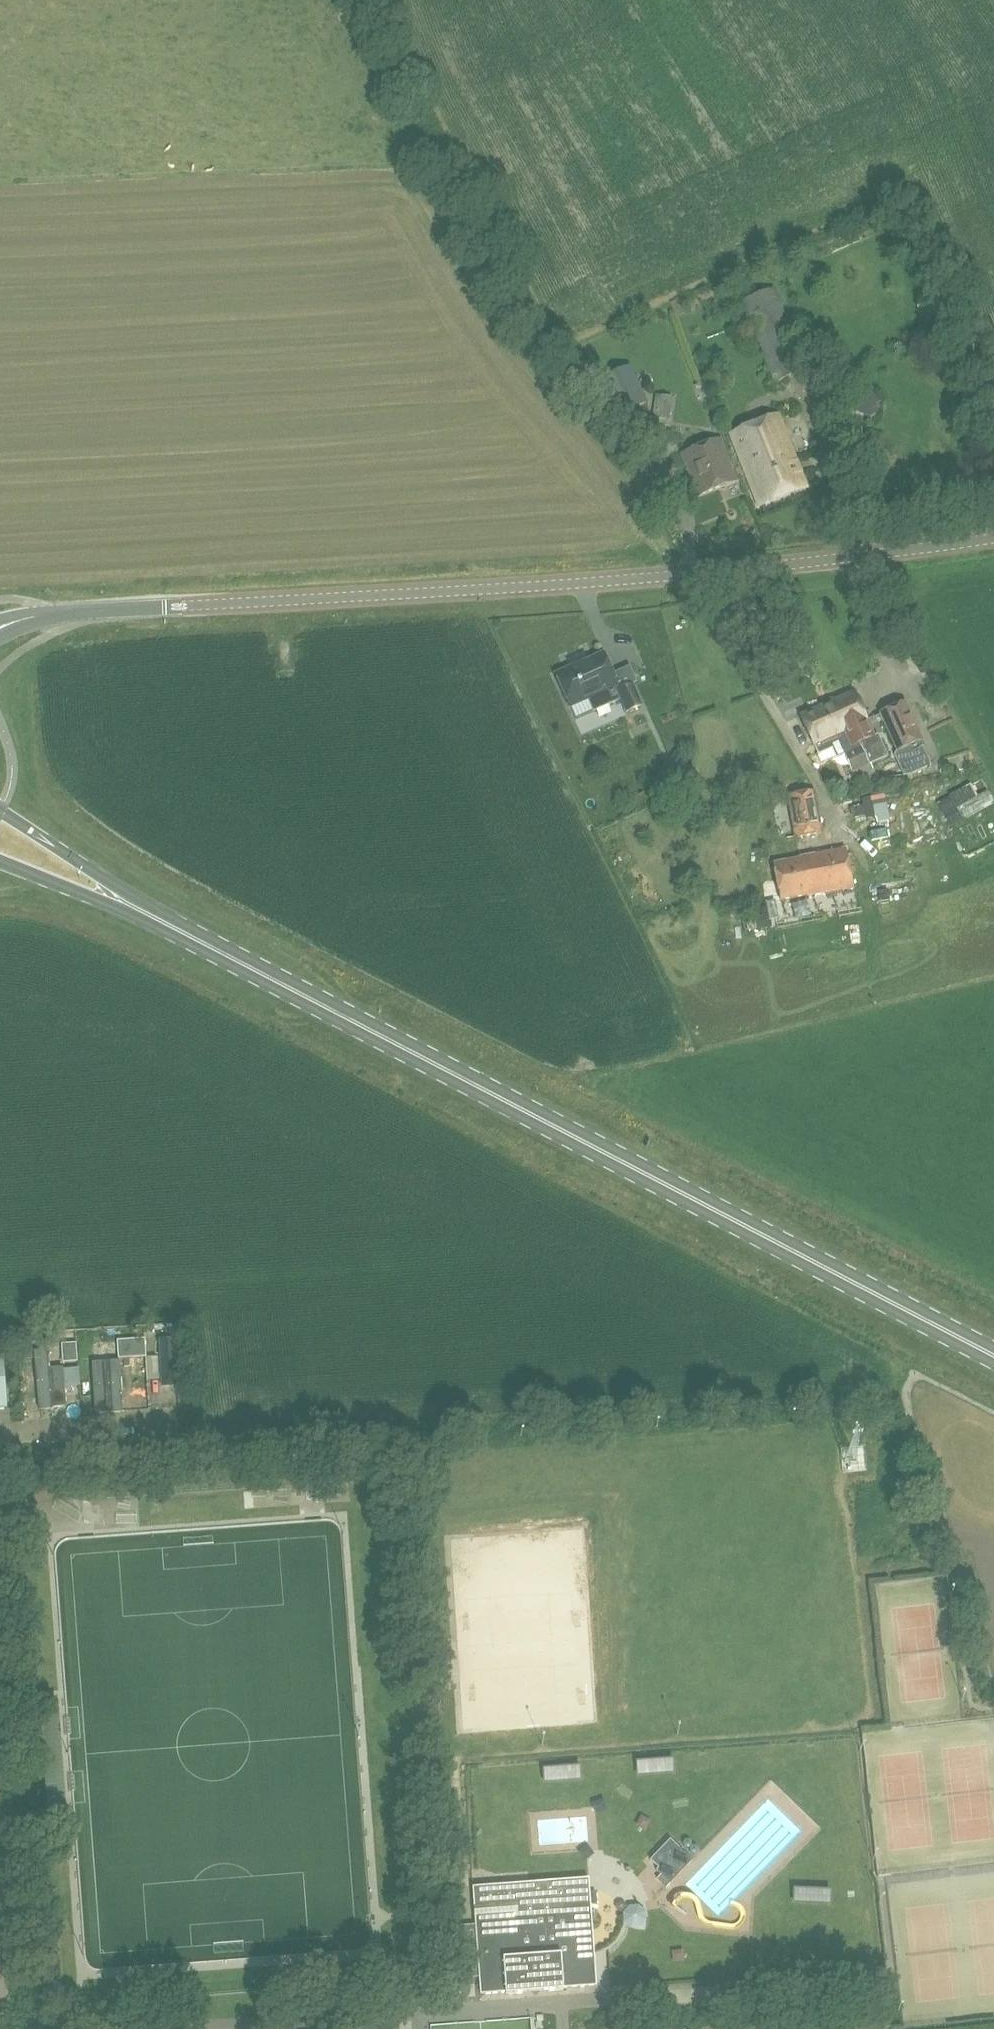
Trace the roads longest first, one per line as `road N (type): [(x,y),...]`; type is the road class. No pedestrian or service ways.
road 1 (primary): [(125,903),(993,1355)]
road 2 (tertiary): [(98,610),(689,575),(993,538)]
road 3 (residential): [(0,1434),(174,1423)]
road 4 (primary): [(125,903),(117,888),(0,810)]
road 5 (primary): [(0,861),(110,904),(125,903)]

